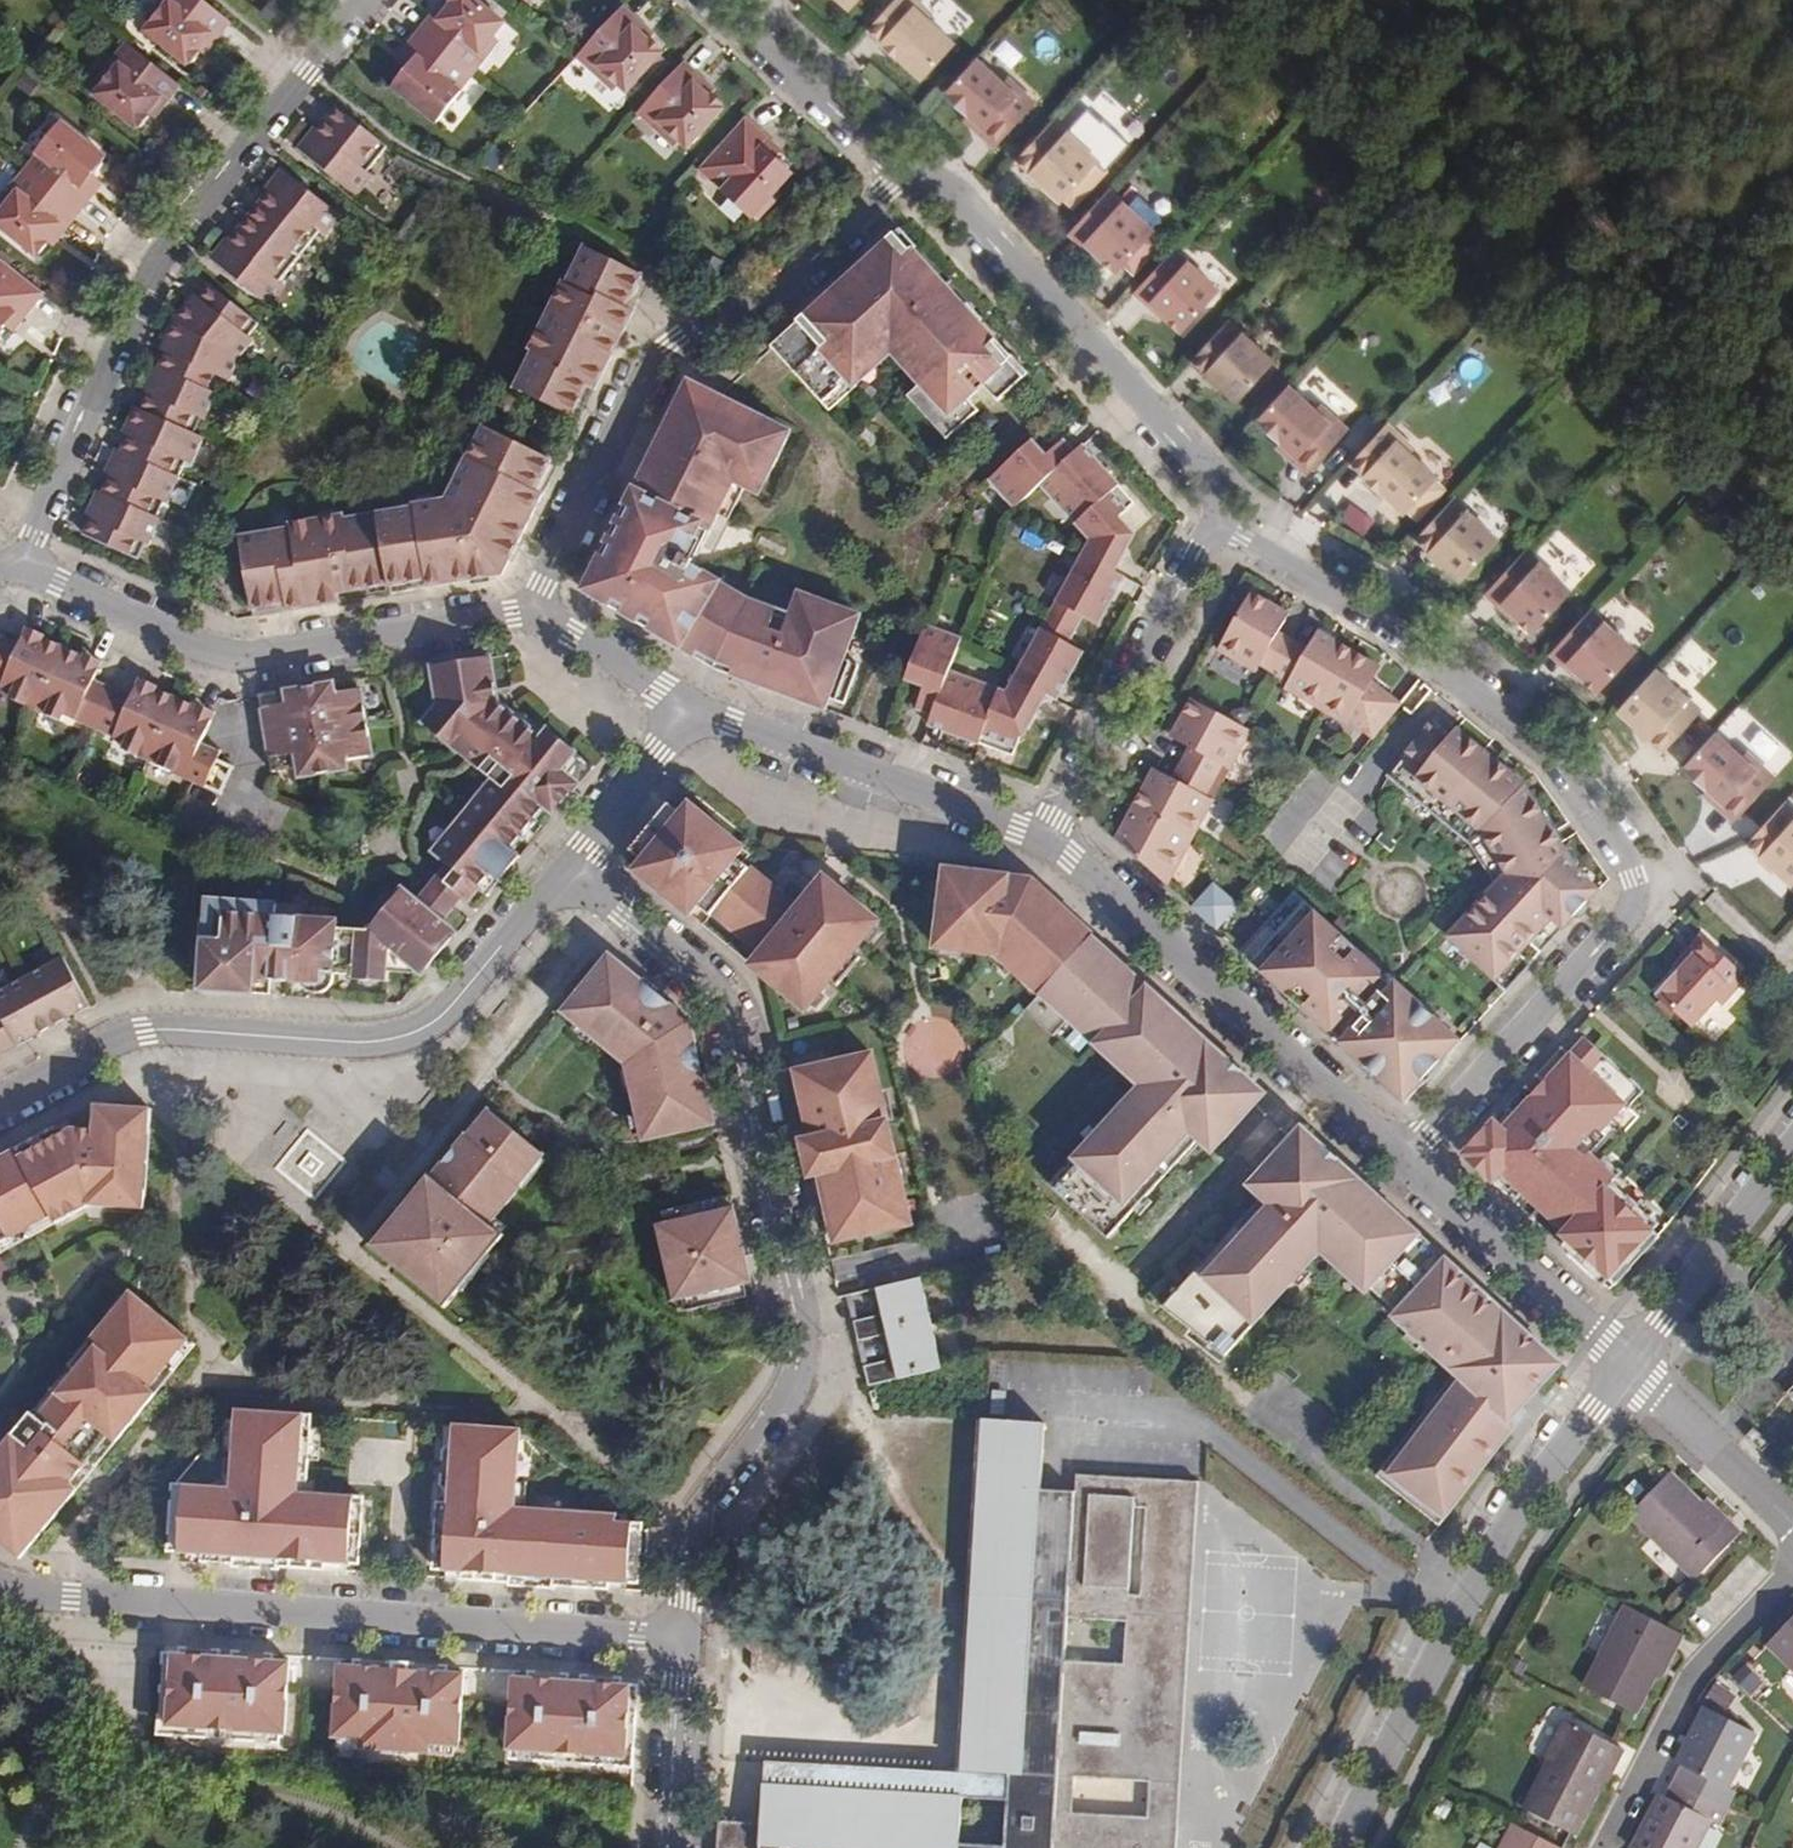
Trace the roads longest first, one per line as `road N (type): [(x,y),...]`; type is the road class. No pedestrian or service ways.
road 1 (residential): [(1223,519),(1244,543),(1387,623),(1515,727),(1634,883),(1627,927),(1407,1157)]
road 2 (residential): [(551,872),(731,996),(807,1351),(700,1521),(690,1654)]
road 3 (residential): [(0,1580),(42,1615),(690,1654)]
road 4 (residential): [(24,568),(161,261),(361,0)]
road 5 (residential): [(0,1107),(119,1046),(401,1068),(551,872)]
road 6 (residential): [(529,614),(674,341),(750,312),(907,169)]
road 7 (residential): [(1628,1359),(1511,1517),(1336,1847)]
road 8 (residential): [(529,614),(225,662),(24,568)]
road 9 (residential): [(907,169),(969,201),(1190,452),(1223,519)]
road 10 (residential): [(1407,1157),(1050,841)]
road 11 (residential): [(1050,841),(695,685)]
road 12 (residential): [(1050,841),(1223,519)]
road 13 (residential): [(1607,1847),(1696,1664),(1792,1565)]
road 14 (residential): [(1628,1359),(1407,1157)]
road 15 (residential): [(1792,1143),(1628,1359)]
road 16 (residential): [(712,0),(907,169)]
road 17 (residential): [(551,872),(695,685)]
road 18 (residential): [(1792,1527),(1628,1359)]
road 19 (residential): [(690,1654),(675,1847)]
road 20 (residential): [(695,685),(529,614)]

